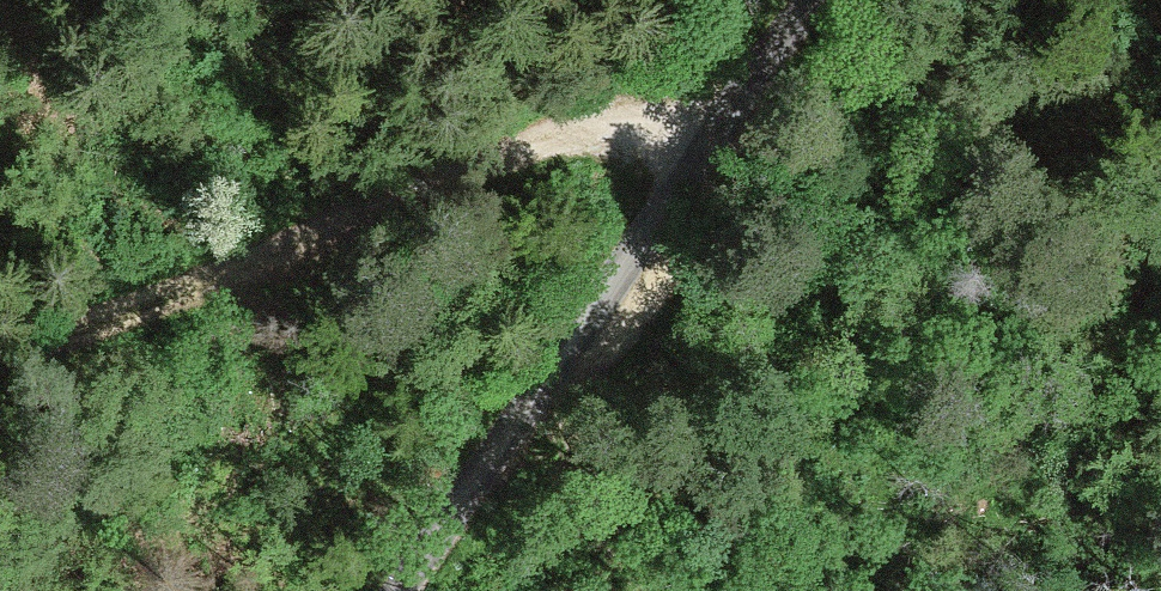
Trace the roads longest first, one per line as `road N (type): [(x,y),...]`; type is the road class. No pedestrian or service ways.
road 1 (track): [(741,122),(653,123),(534,156),(0,371)]
road 2 (track): [(420,590),(741,122),(836,0)]

